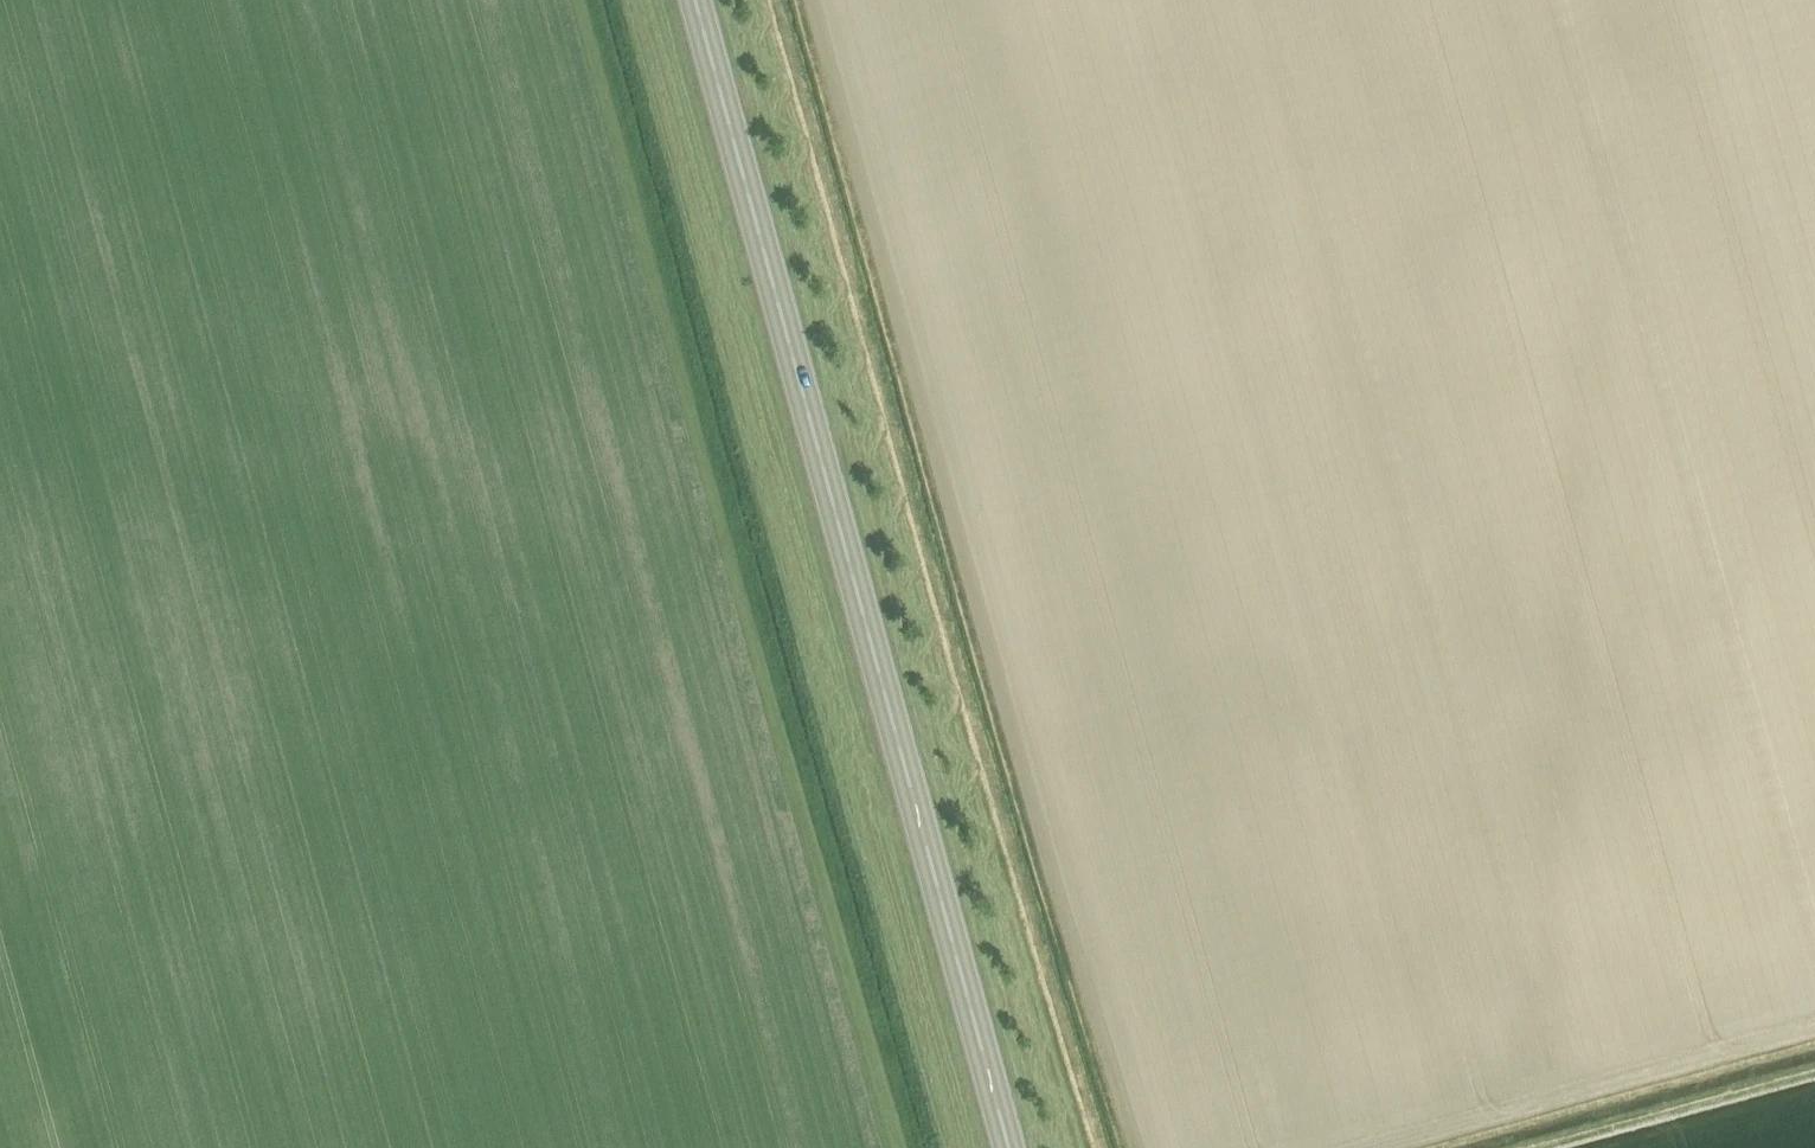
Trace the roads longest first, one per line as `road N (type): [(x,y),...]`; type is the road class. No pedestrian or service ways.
road 1 (trunk): [(1012,1147),(696,0)]

